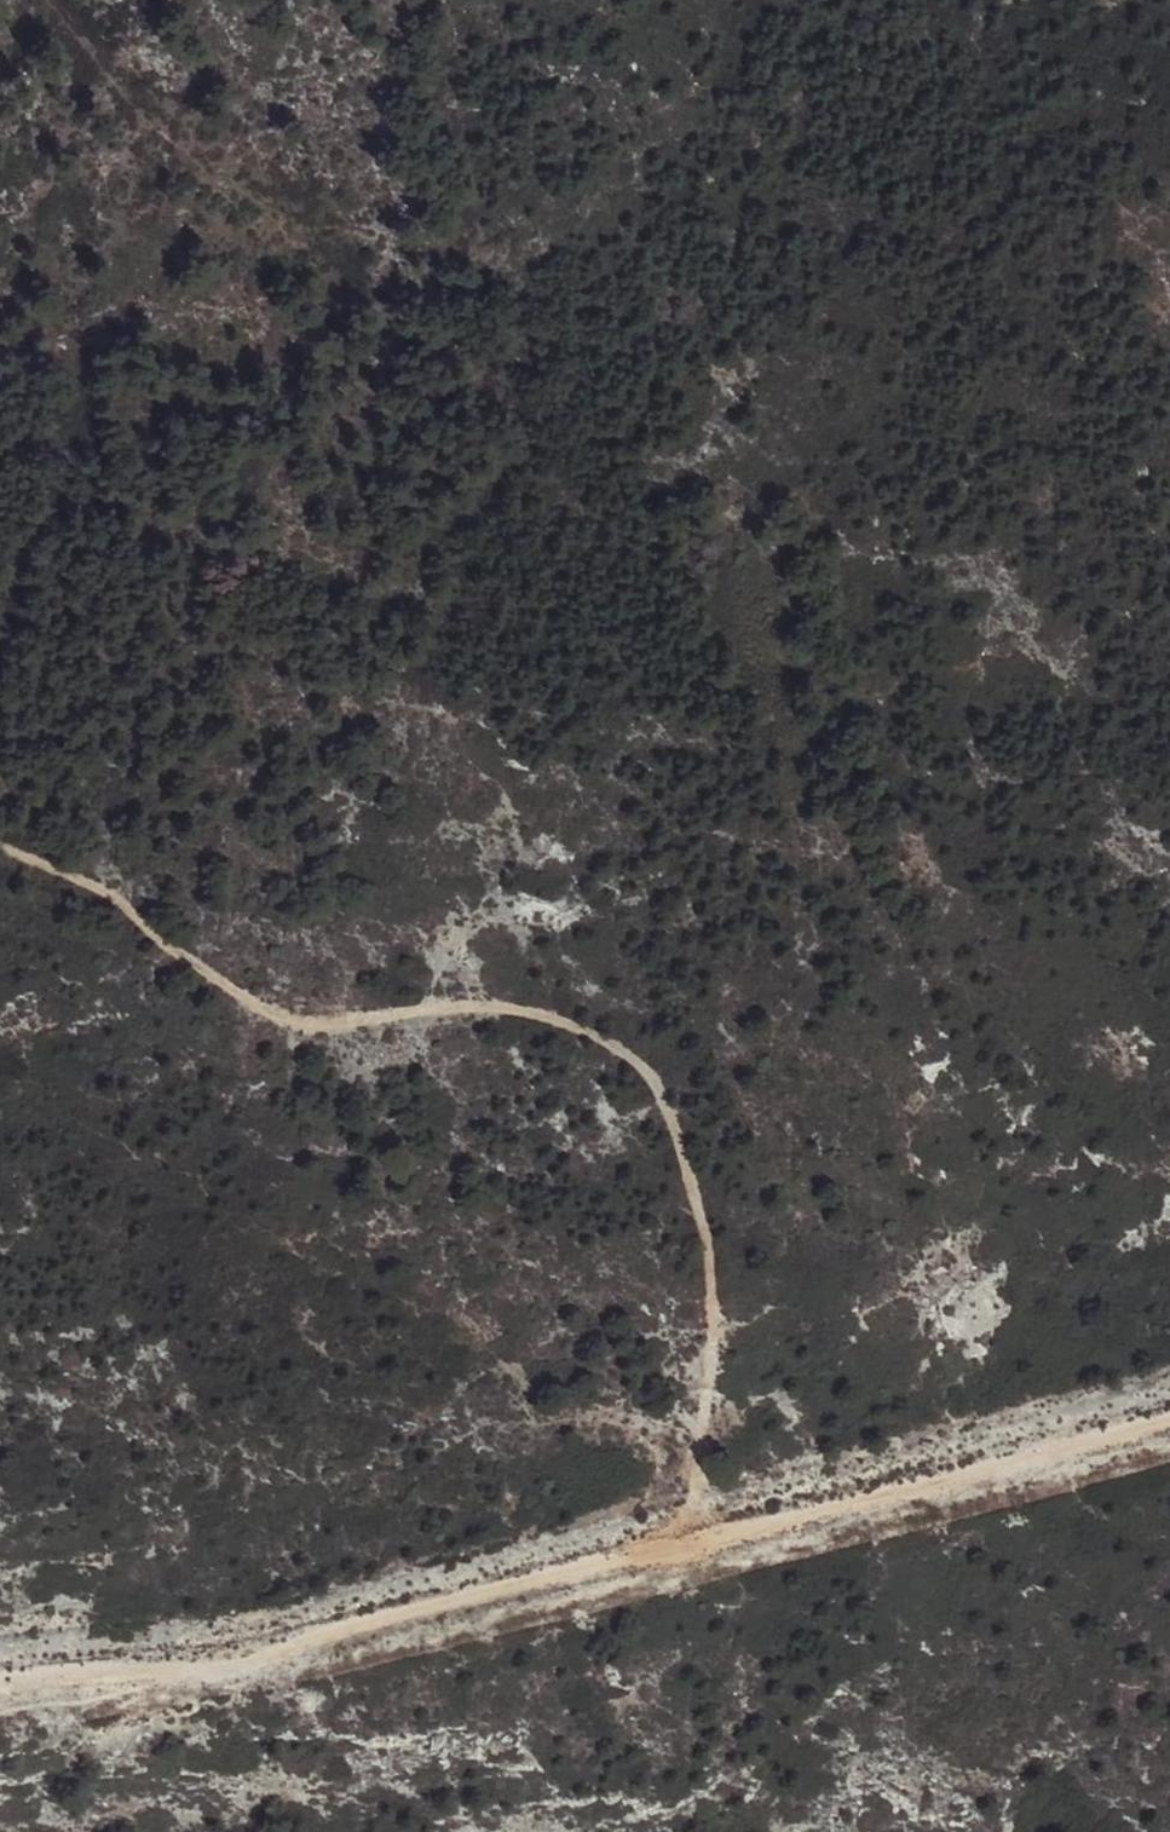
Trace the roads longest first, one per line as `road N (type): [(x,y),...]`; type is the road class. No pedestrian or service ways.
road 1 (track): [(1169,1408),(208,1645),(0,1669)]
road 2 (track): [(685,1528),(718,1362),(706,1263),(659,1092),(617,1049),(557,1016),(416,1012),(324,1025),(294,1020),(164,946),(98,887),(0,850)]

